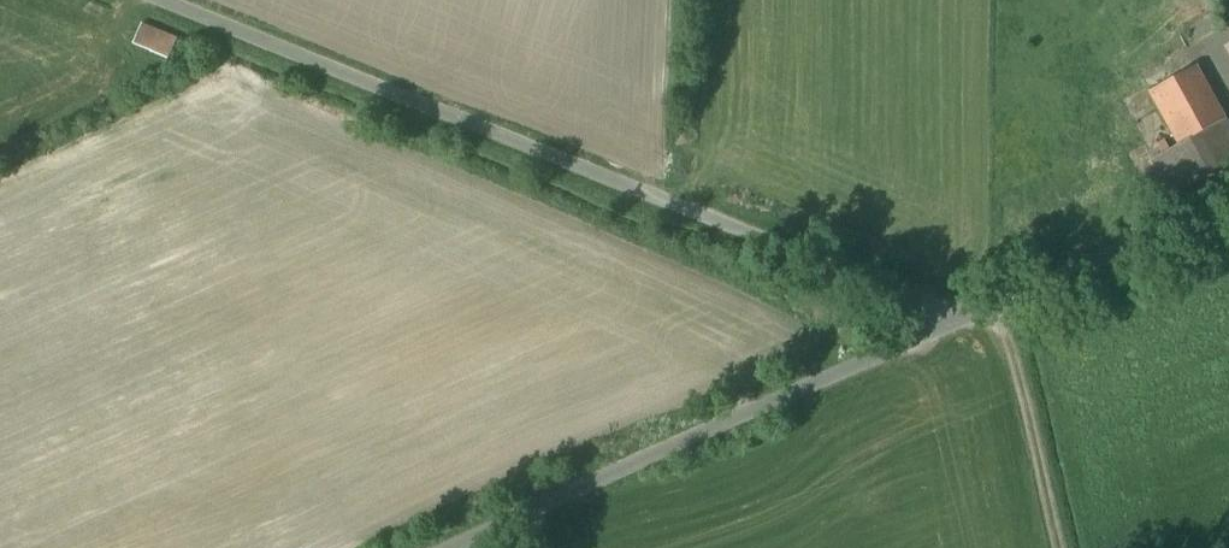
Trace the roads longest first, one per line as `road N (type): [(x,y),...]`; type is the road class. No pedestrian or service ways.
road 1 (unclassified): [(252,0),(933,280),(1000,298)]
road 2 (unclassified): [(1000,298),(429,547)]
road 3 (unclassified): [(1228,175),(1000,298)]

